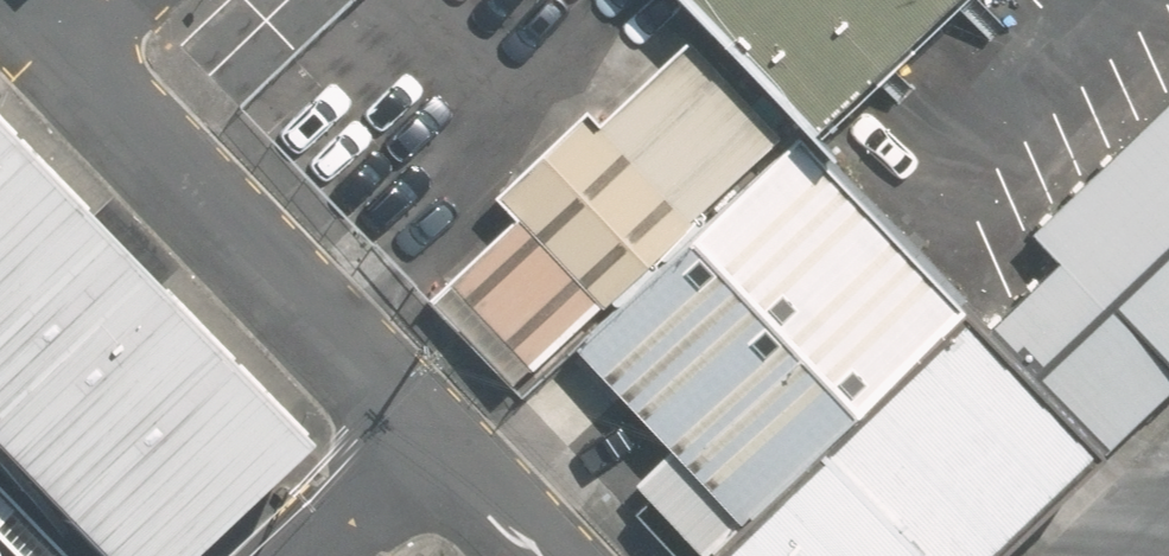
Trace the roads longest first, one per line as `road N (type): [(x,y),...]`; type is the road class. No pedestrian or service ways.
road 1 (residential): [(56,47),(439,451)]
road 2 (residential): [(439,451),(330,555)]
road 3 (residential): [(439,451),(544,555)]

